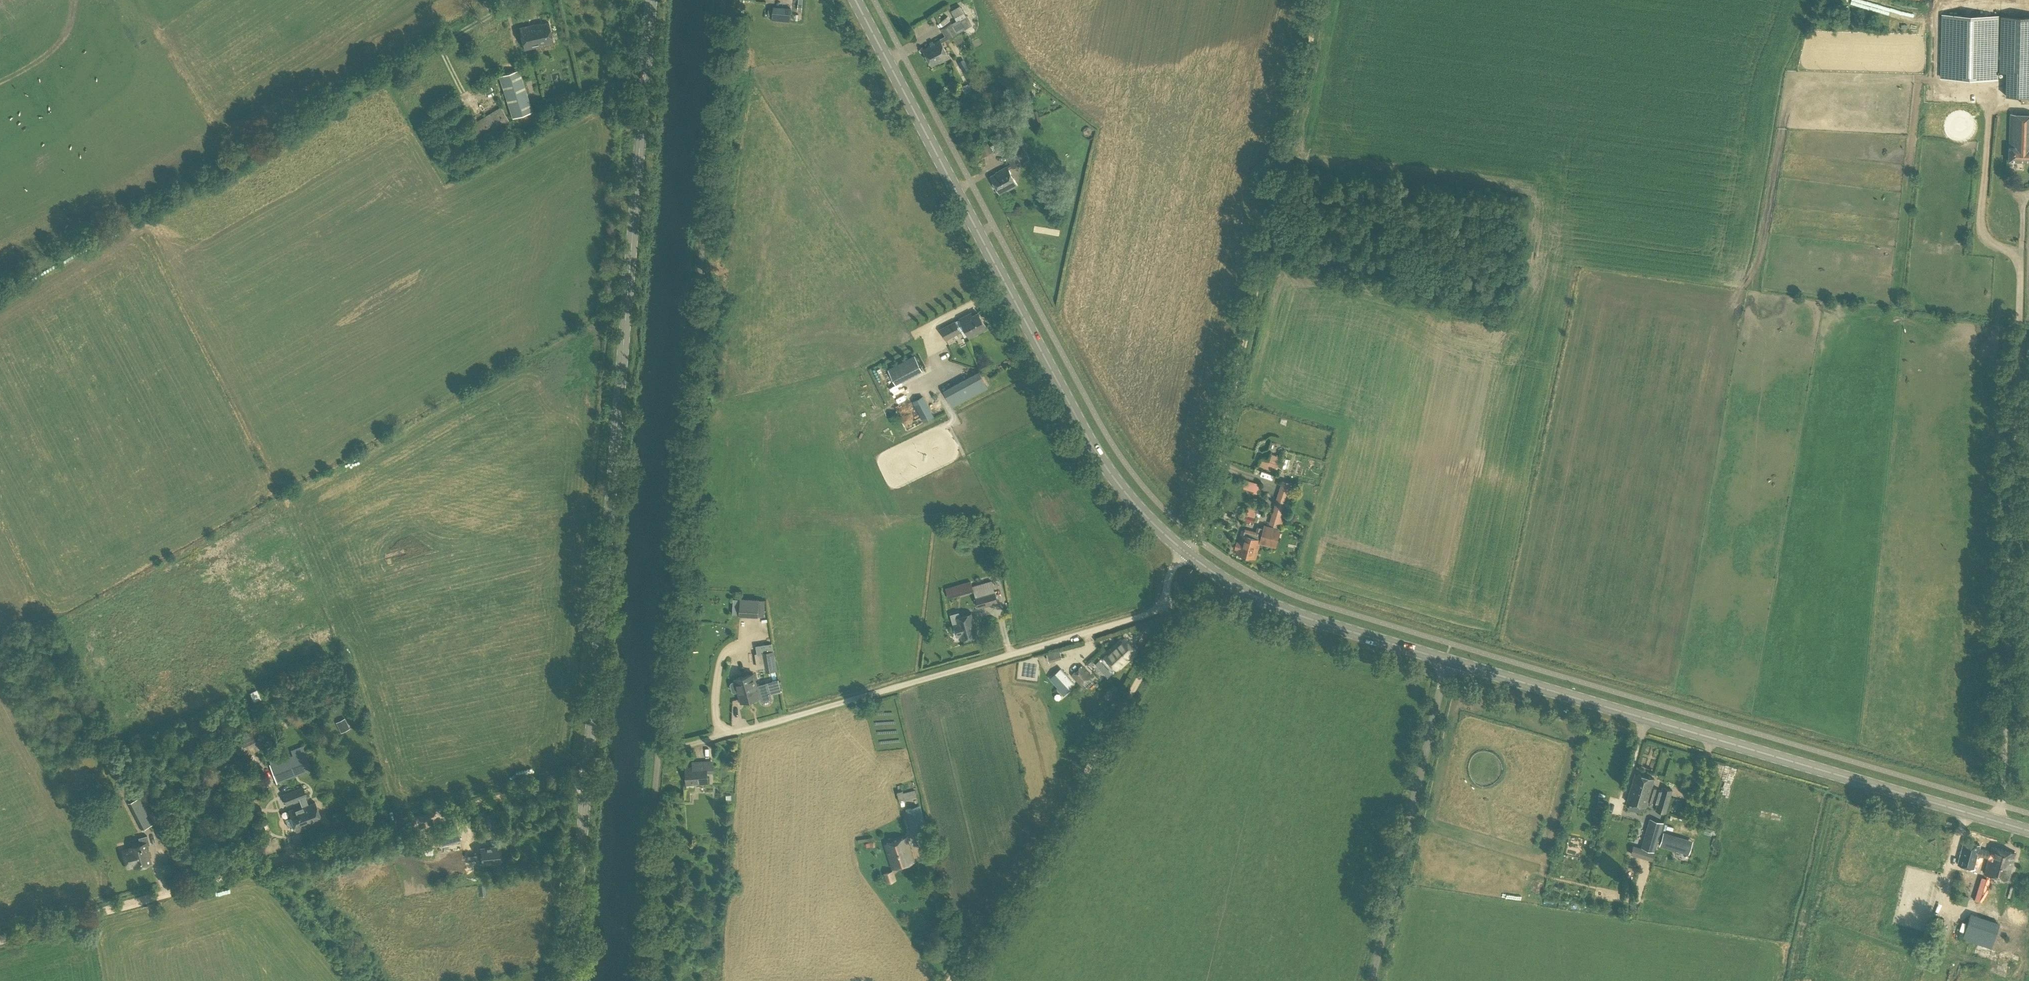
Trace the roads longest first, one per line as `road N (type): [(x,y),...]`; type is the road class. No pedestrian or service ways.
road 1 (secondary): [(569,980),(650,0)]
road 2 (unclassified): [(639,980),(659,750),(1168,610),(1168,577),(1186,552)]
road 3 (secondary): [(1186,552),(1125,494),(1081,427),(854,0)]
road 4 (track): [(0,940),(586,776)]
road 5 (secondary): [(2028,832),(1447,659)]
road 6 (track): [(1319,0),(1204,520),(1186,552)]
road 7 (track): [(1168,610),(1168,625),(1076,796),(947,980)]
road 8 (unclassified): [(1371,980),(1447,659)]
road 9 (secondary): [(1447,659),(1310,621),(1186,552)]

